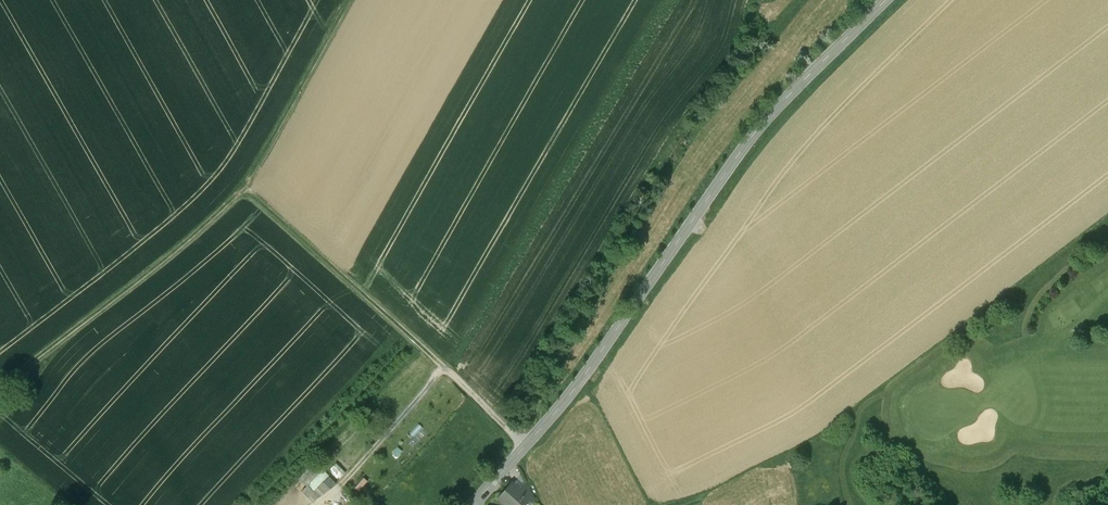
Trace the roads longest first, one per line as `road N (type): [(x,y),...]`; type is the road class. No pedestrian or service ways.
road 1 (tertiary): [(472,504),(572,392),(755,132),(885,0)]
road 2 (track): [(352,0),(247,187),(439,365)]
road 3 (track): [(247,187),(0,388)]

